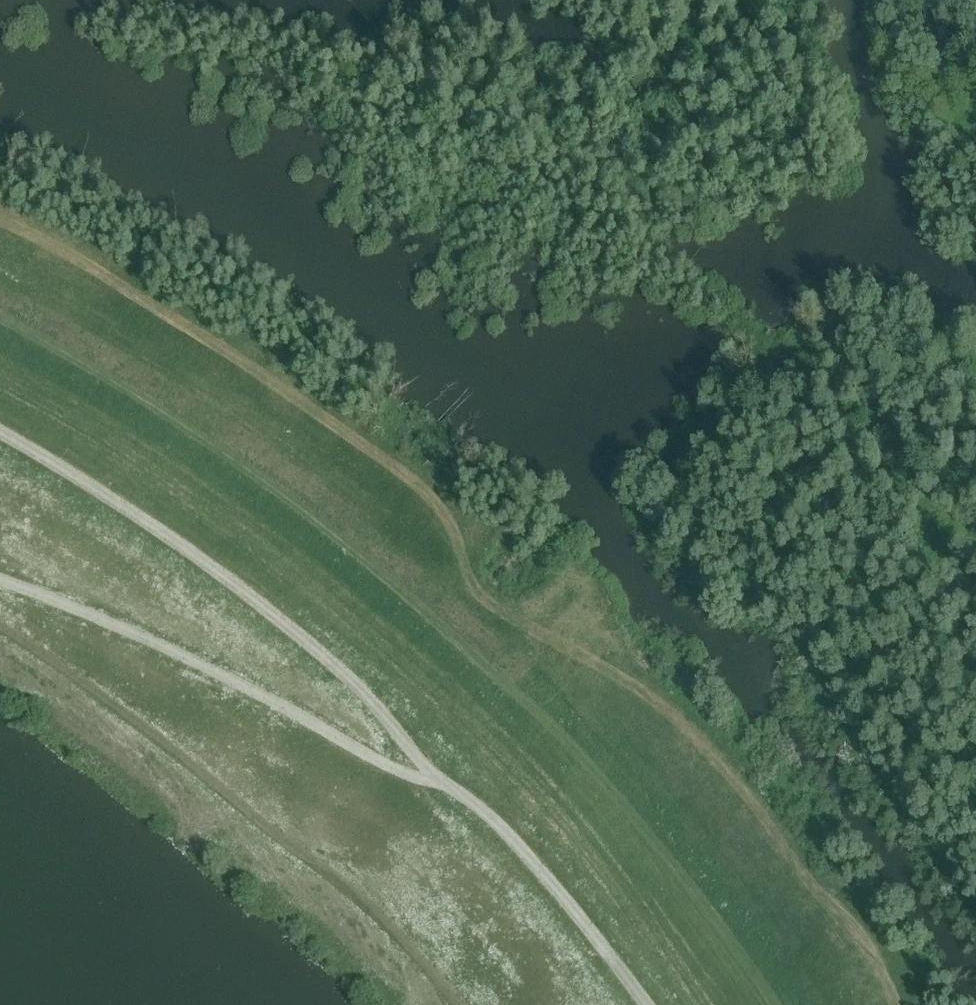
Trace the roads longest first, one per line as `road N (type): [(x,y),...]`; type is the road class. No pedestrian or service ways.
road 1 (track): [(0,434),(223,578),(319,655),(544,875),(644,1004)]
road 2 (track): [(444,782),(396,772),(188,661),(0,582)]

